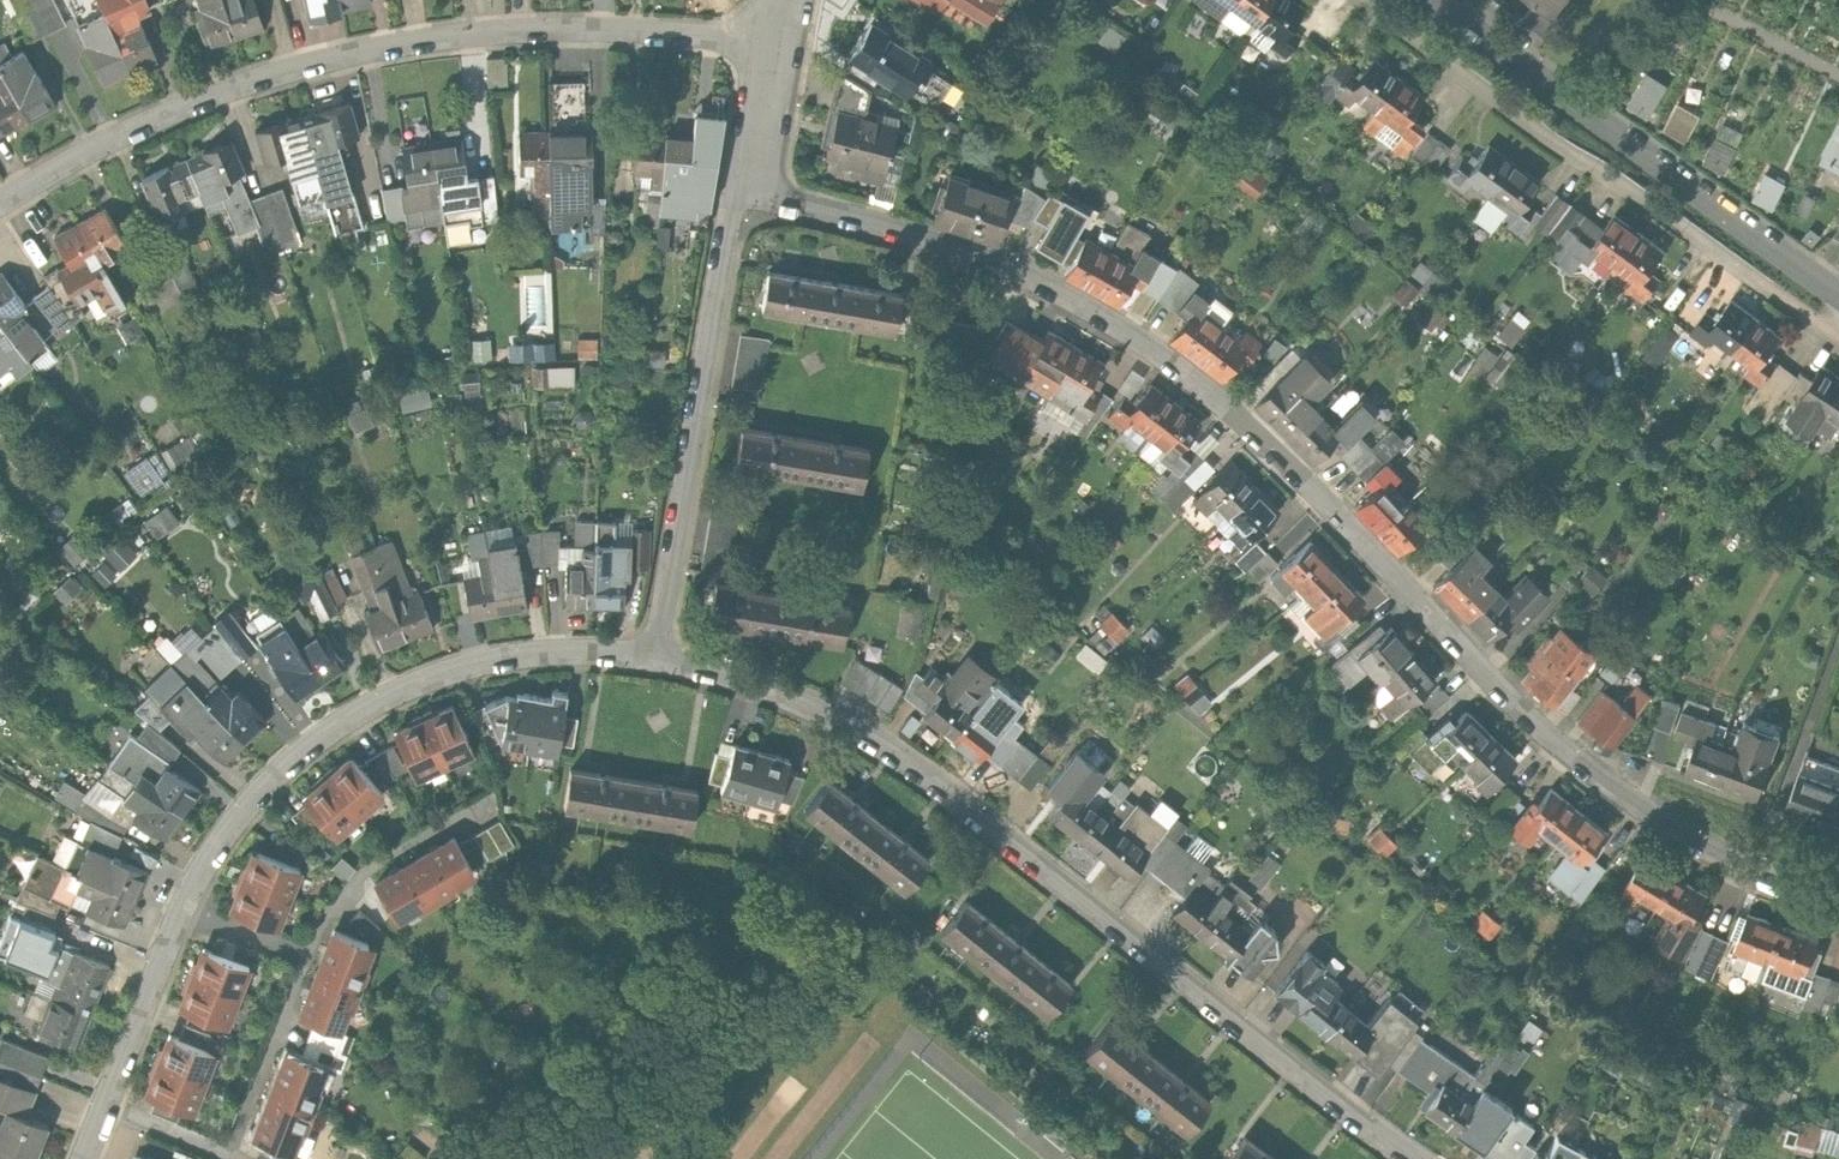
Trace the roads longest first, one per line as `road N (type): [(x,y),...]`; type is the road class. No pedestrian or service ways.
road 1 (residential): [(742,195),(990,262),(1063,294),(1190,377),(1320,493),(1567,758),(1652,822),(1838,911)]
road 2 (residential): [(1424,1158),(861,730),(769,687),(656,656)]
road 3 (residential): [(773,44),(576,32),(367,54),(261,78),(119,134),(0,206)]
road 4 (residential): [(656,656),(555,650),(456,668),(367,707),(293,761),(232,825),(185,912),(106,1110)]
road 5 (residential): [(1363,0),(1548,140),(1832,335),(1838,325)]
road 6 (tertiary): [(1428,0),(1838,298)]
road 7 (residential): [(742,195),(656,656)]
road 8 (residential): [(773,44),(742,195)]
road 9 (residential): [(225,1158),(106,1110)]

